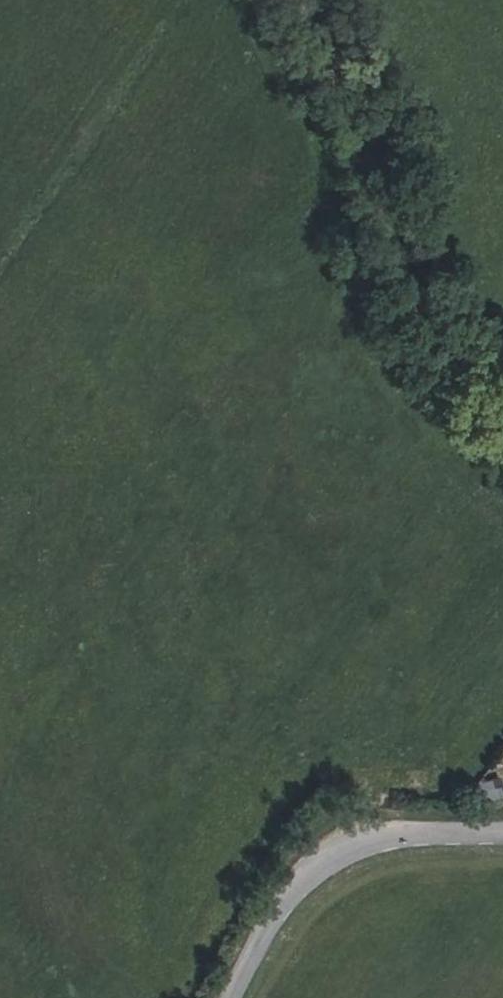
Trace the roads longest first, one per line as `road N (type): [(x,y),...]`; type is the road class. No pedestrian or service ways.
road 1 (tertiary): [(228,997),(296,881),(342,843),(422,826),(502,829)]

